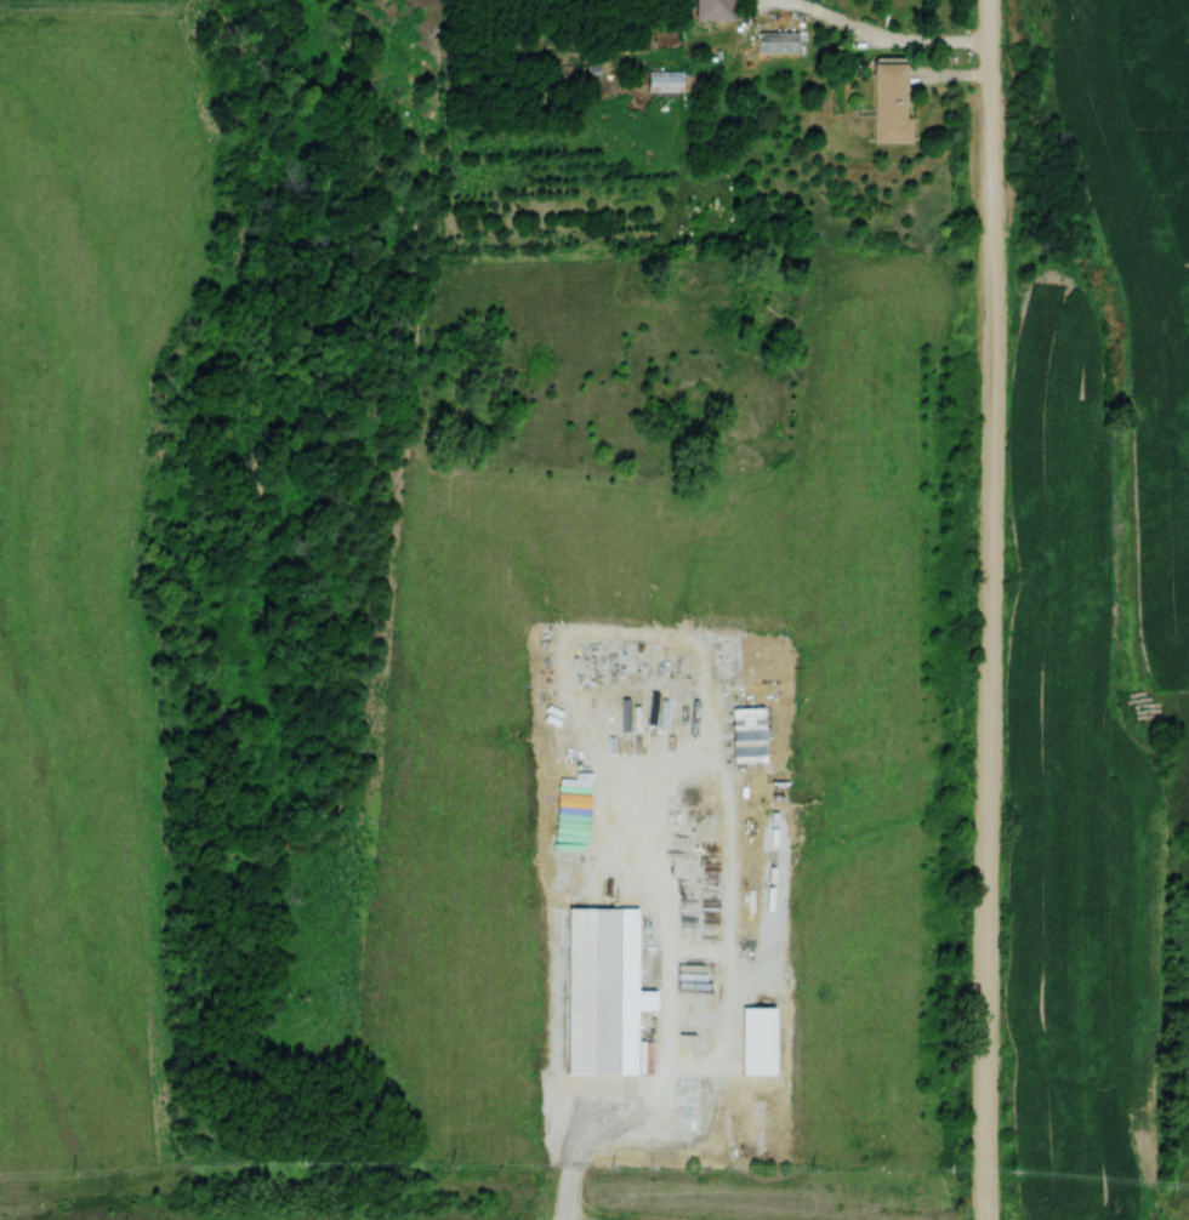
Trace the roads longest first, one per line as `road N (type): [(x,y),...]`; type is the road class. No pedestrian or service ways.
road 1 (residential): [(986,1219),(984,0)]

